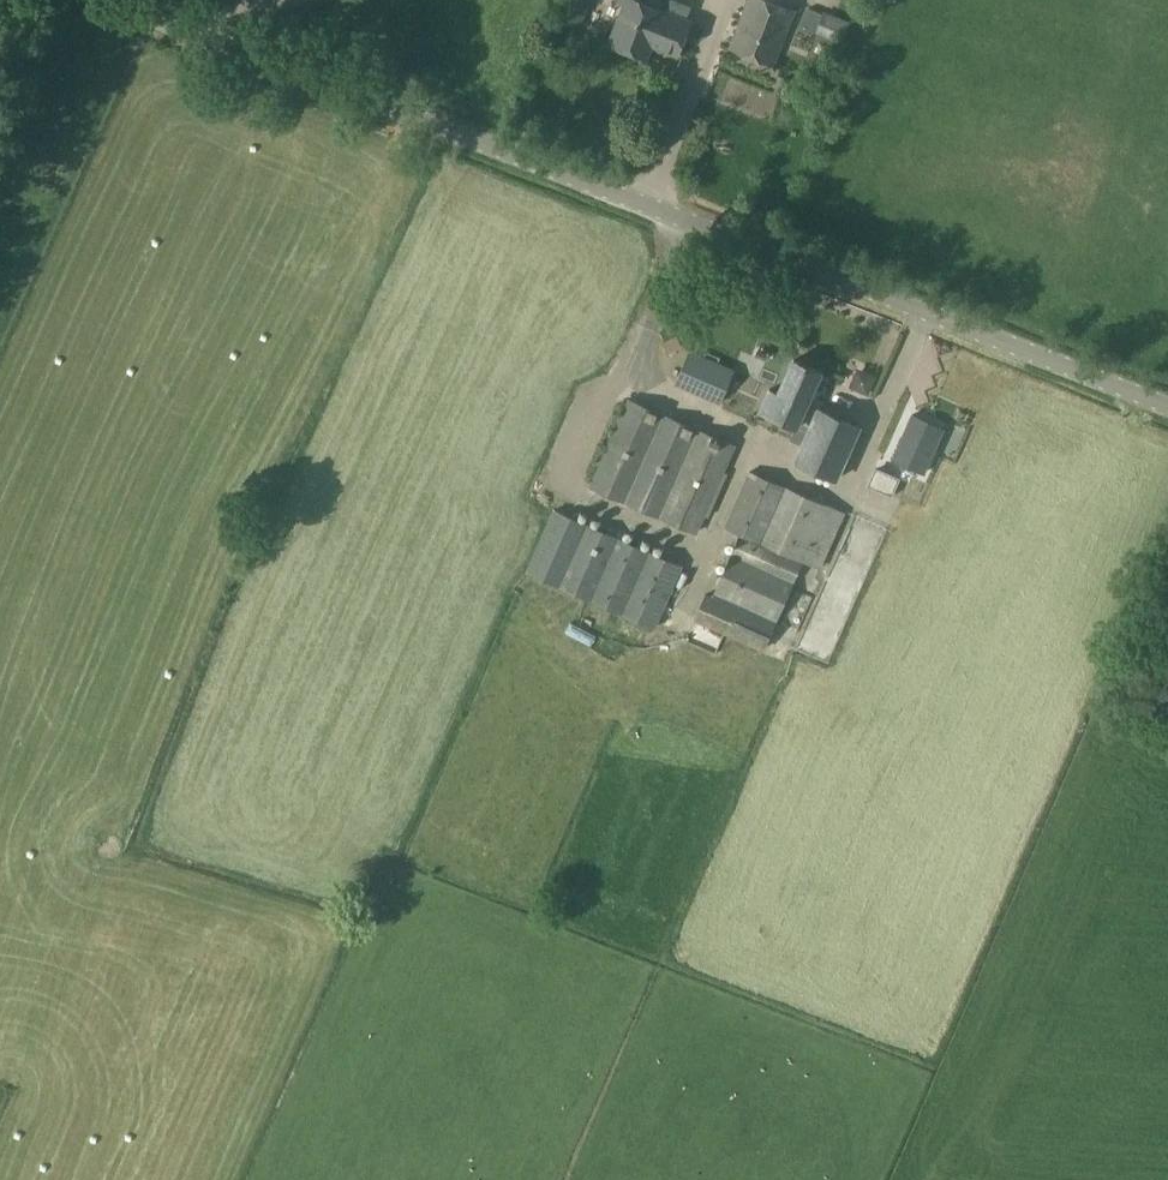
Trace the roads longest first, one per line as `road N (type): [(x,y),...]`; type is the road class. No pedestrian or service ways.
road 1 (unclassified): [(1167,408),(104,0)]

